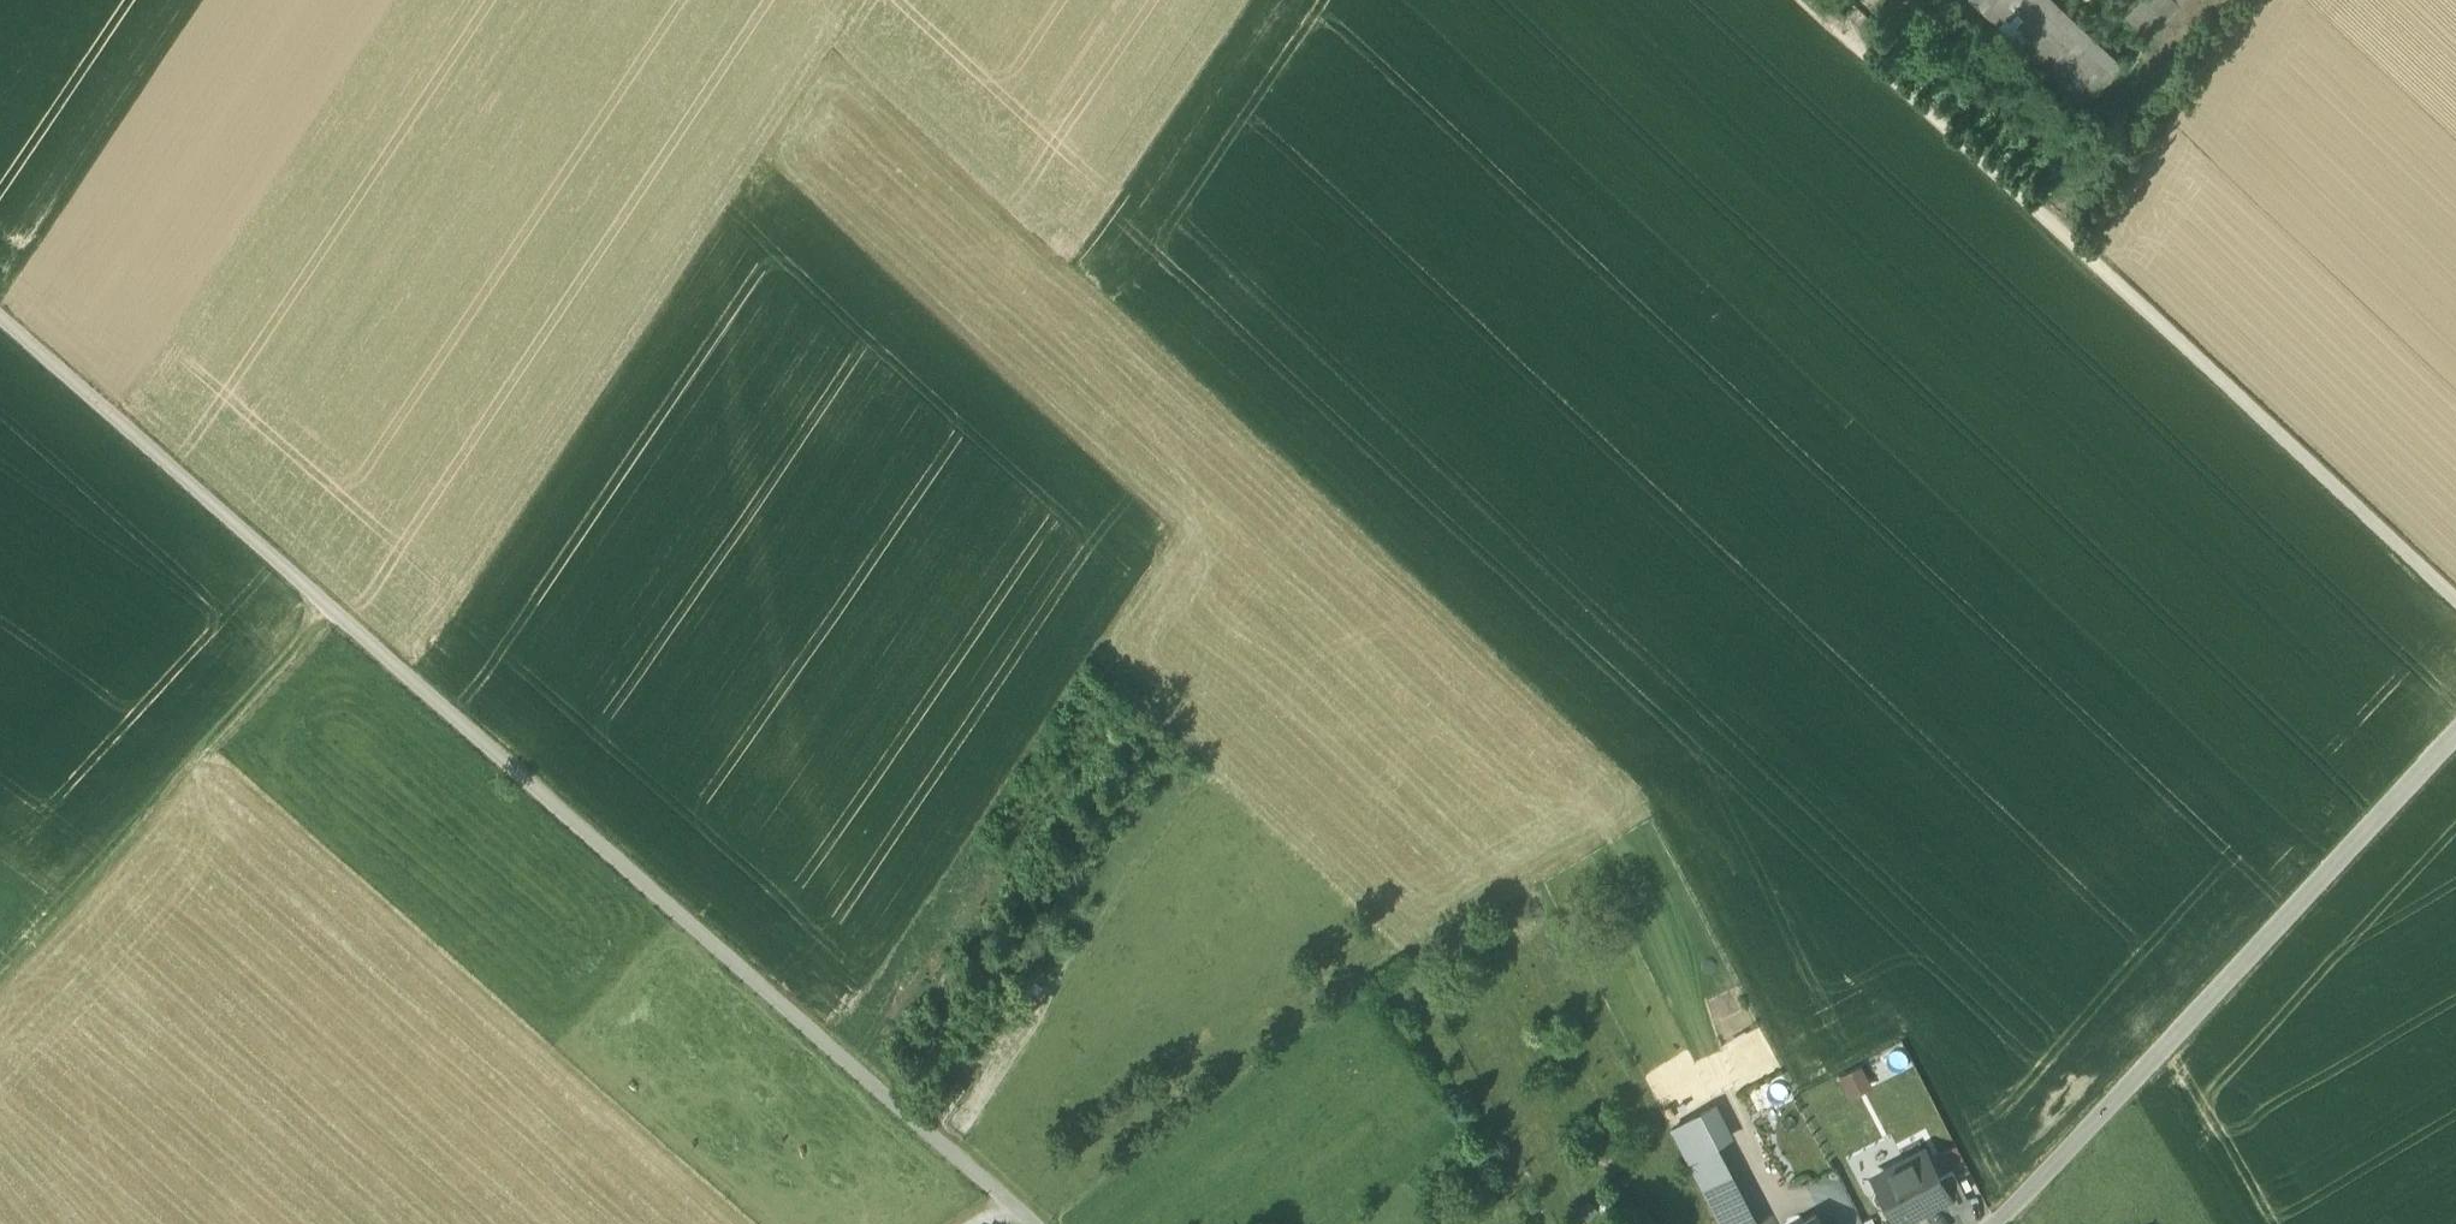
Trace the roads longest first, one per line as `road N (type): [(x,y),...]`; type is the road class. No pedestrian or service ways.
road 1 (track): [(0,318),(1034,1223)]
road 2 (track): [(2455,601),(1854,43)]
road 3 (track): [(2455,734),(1994,1223)]
road 4 (track): [(0,970),(331,609)]

